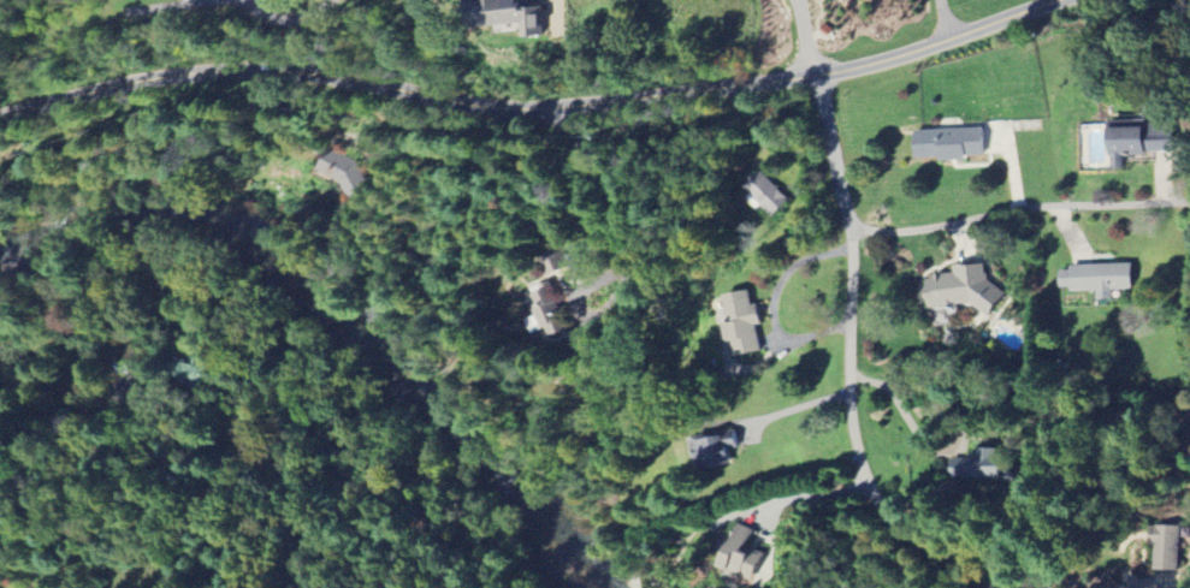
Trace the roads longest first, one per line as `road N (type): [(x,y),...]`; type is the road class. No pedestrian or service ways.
road 1 (residential): [(0,117),(128,83),(209,72),(301,73),(457,105),(560,109),(792,77),(953,38),(1050,0)]
road 2 (residential): [(810,72),(852,263),(849,418),(880,506),(919,547),(964,570),(1087,584)]
road 3 (residential): [(846,221),(910,227),(1026,203),(1189,199)]
road 4 (residential): [(248,0),(272,30),(295,32),(319,28),(342,0)]

